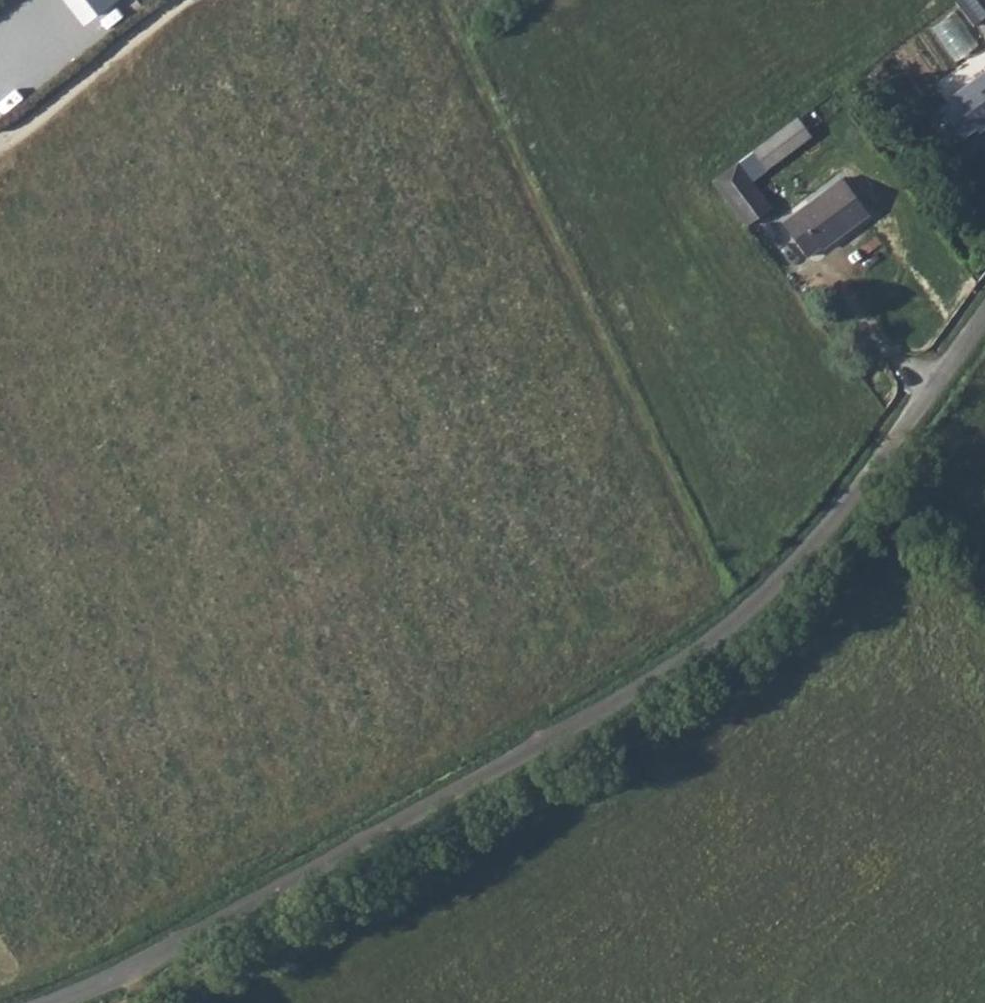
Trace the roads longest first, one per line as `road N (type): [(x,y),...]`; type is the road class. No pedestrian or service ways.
road 1 (unclassified): [(57,1002),(152,960),(565,734),(707,646),(779,583),(984,321)]
road 2 (track): [(190,0),(0,142)]

